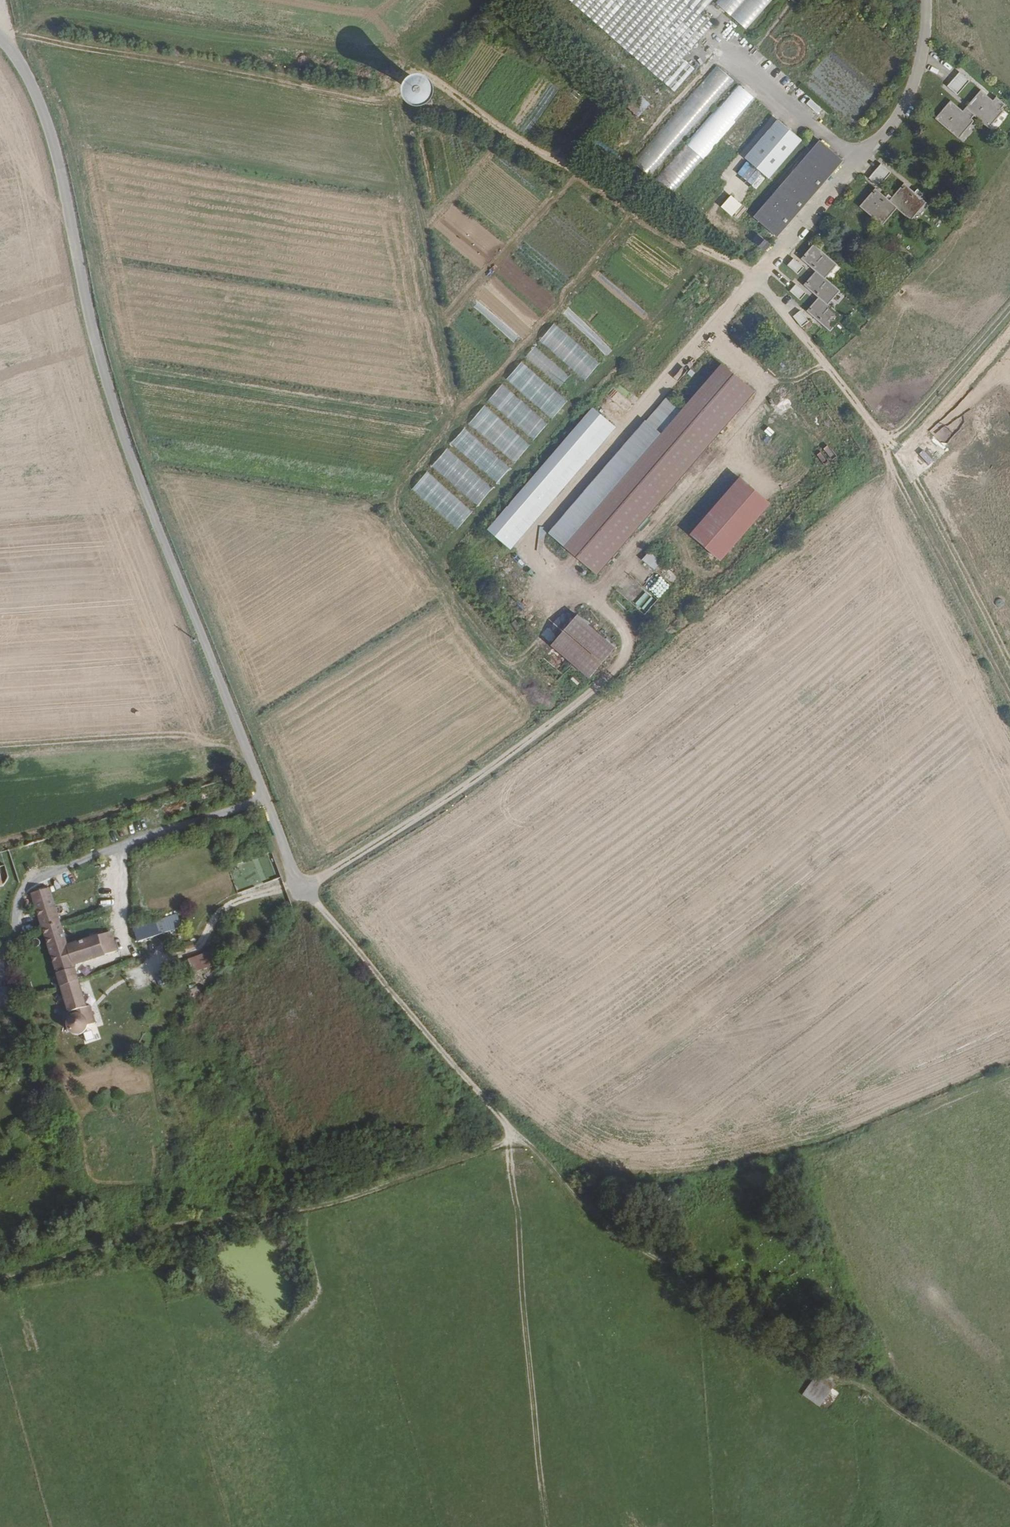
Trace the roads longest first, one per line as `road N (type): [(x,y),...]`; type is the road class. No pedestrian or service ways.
road 1 (unclassified): [(922,0),(925,33),(907,100),(518,554),(617,624),(629,658),(613,679),(451,798),(303,889)]
road 2 (unclassified): [(303,889),(172,576),(97,345),(48,122),(32,77),(0,36)]
road 3 (track): [(1009,707),(863,417),(821,375),(753,278),(464,111),(428,78)]
road 4 (track): [(1009,1487),(618,1238),(514,1135)]
road 5 (track): [(0,1285),(200,1224),(320,1211),(514,1135)]
road 6 (track): [(544,1526),(514,1135)]
road 7 (unclassified): [(514,1135),(303,889)]
road 8 (track): [(1009,309),(884,458)]

